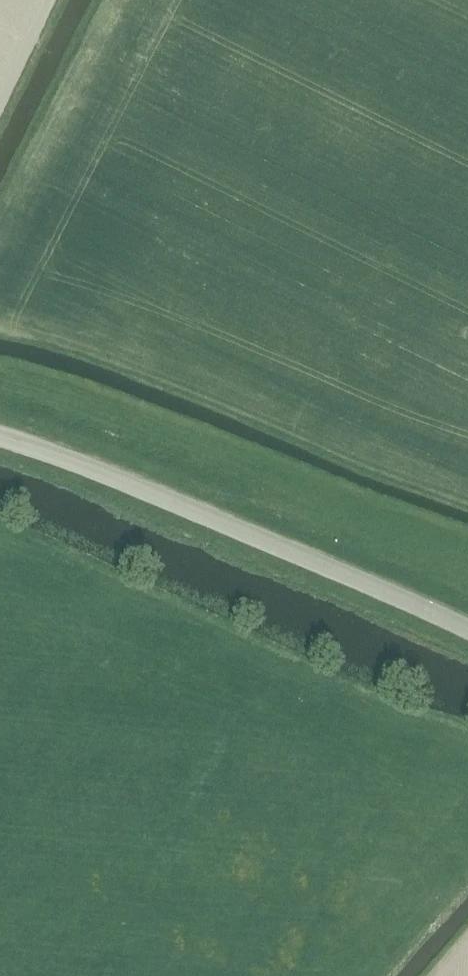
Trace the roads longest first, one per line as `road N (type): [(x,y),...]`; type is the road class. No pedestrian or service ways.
road 1 (tertiary): [(467,629),(96,470),(0,438)]

